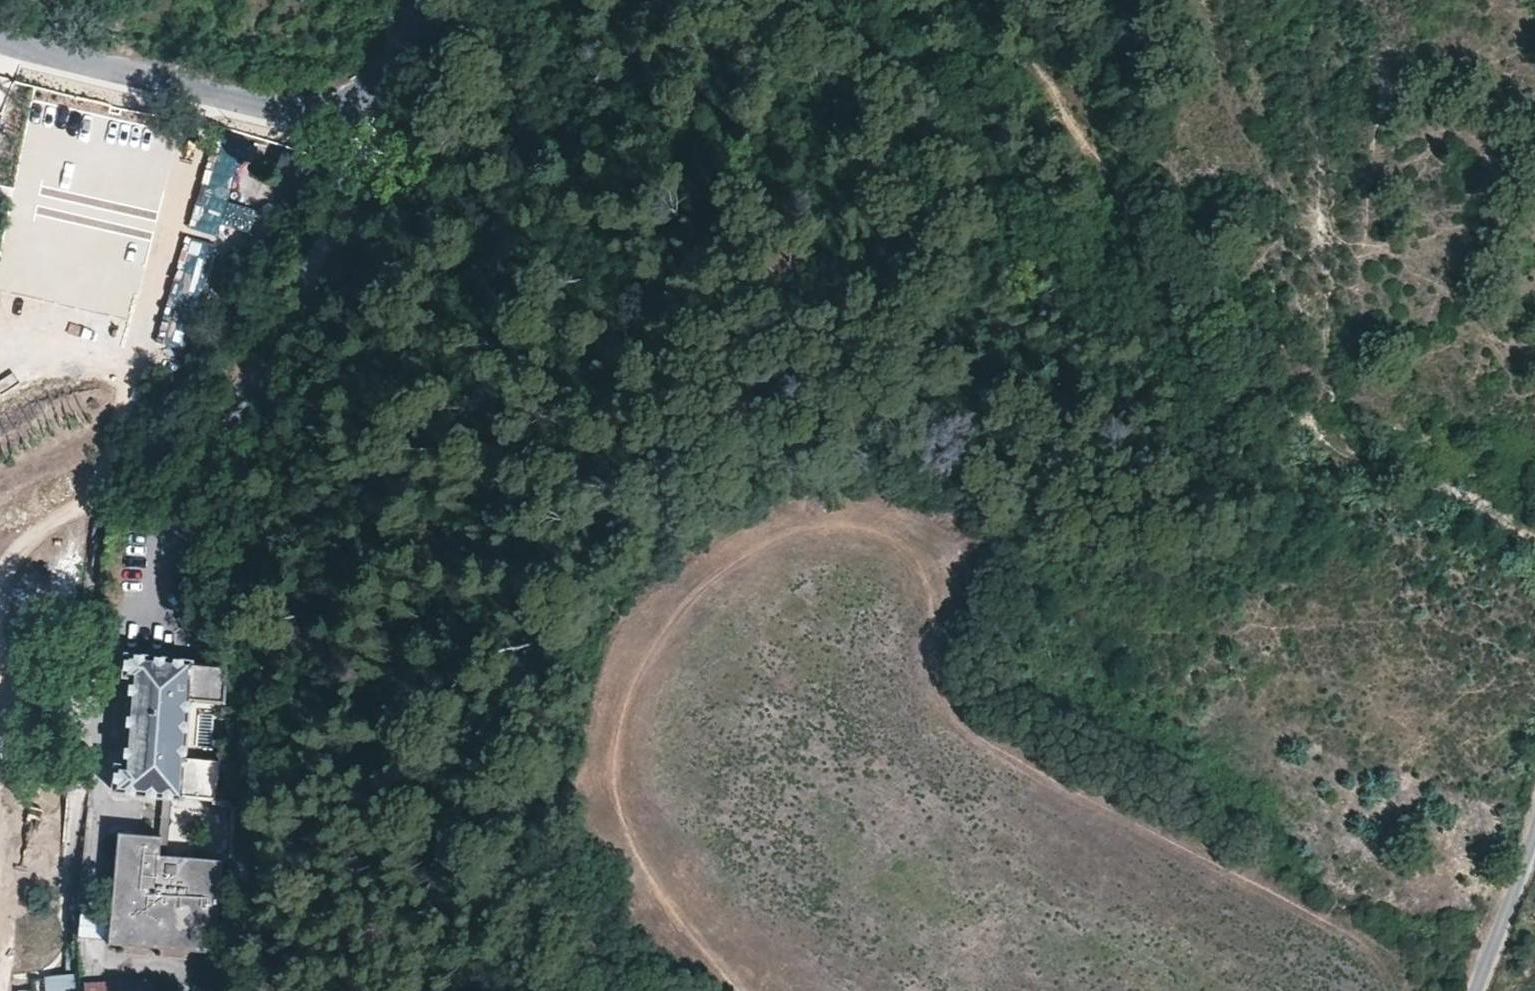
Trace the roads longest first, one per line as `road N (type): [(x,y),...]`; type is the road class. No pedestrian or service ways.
road 1 (track): [(966,0),(997,37),(1100,328),(1236,404),(1331,431),(1534,537)]
road 2 (residential): [(448,0),(389,85),(314,112),(243,104),(0,37)]
road 3 (residential): [(1481,990),(1534,841)]

